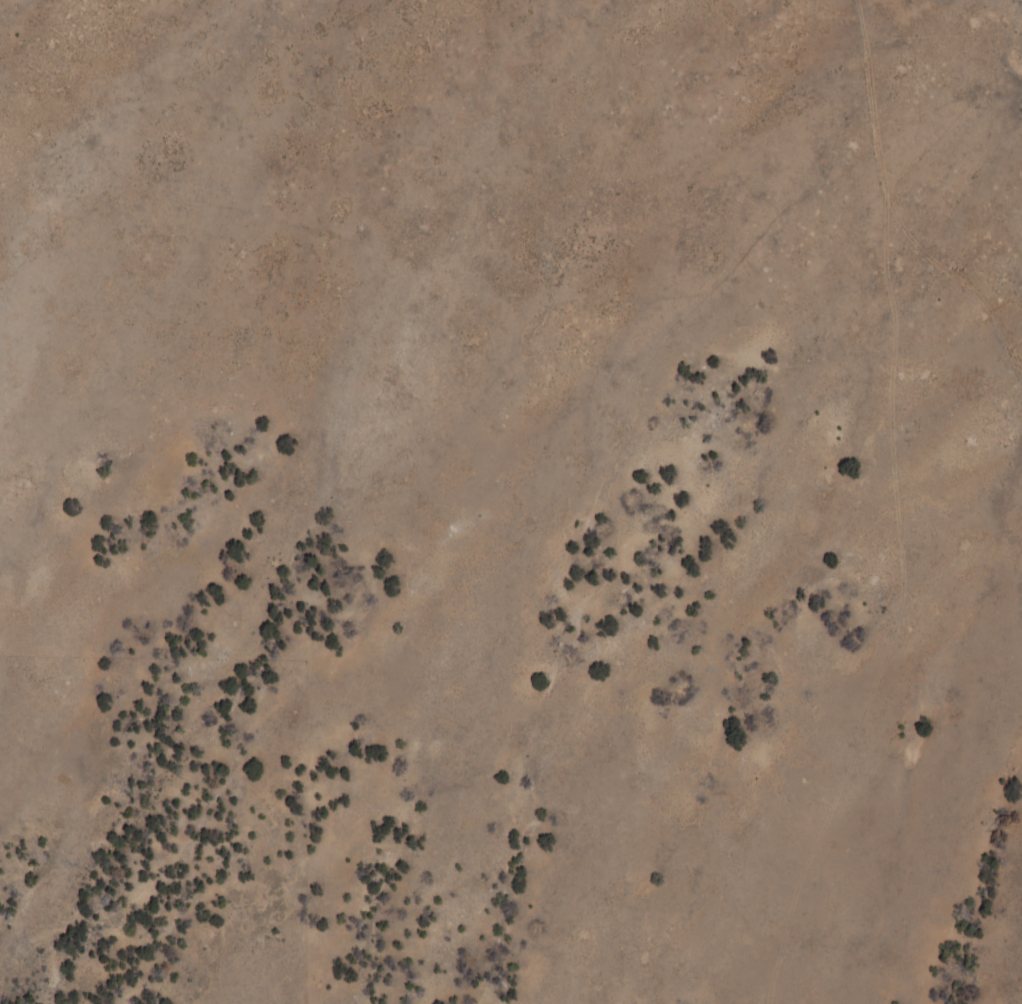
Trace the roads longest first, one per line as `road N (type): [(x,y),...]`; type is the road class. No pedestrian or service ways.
road 1 (residential): [(761,1003),(748,906),(884,582),(873,32),(862,0)]

